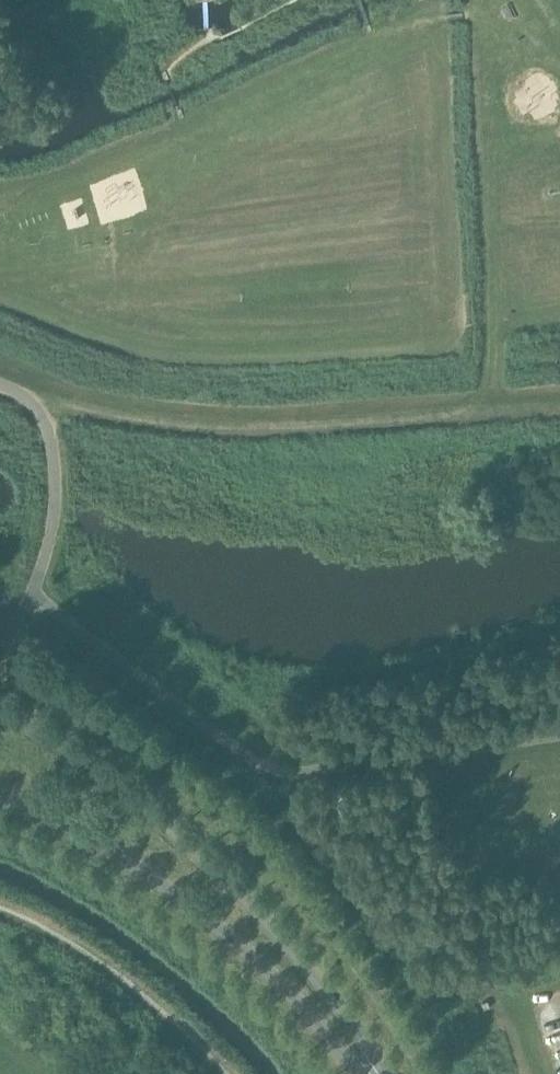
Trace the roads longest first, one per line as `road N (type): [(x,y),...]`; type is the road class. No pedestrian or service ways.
road 1 (unclassified): [(380,1073),(323,980),(171,831),(117,785),(0,710)]
road 2 (unclassified): [(0,795),(161,883),(214,925),(355,1073)]

